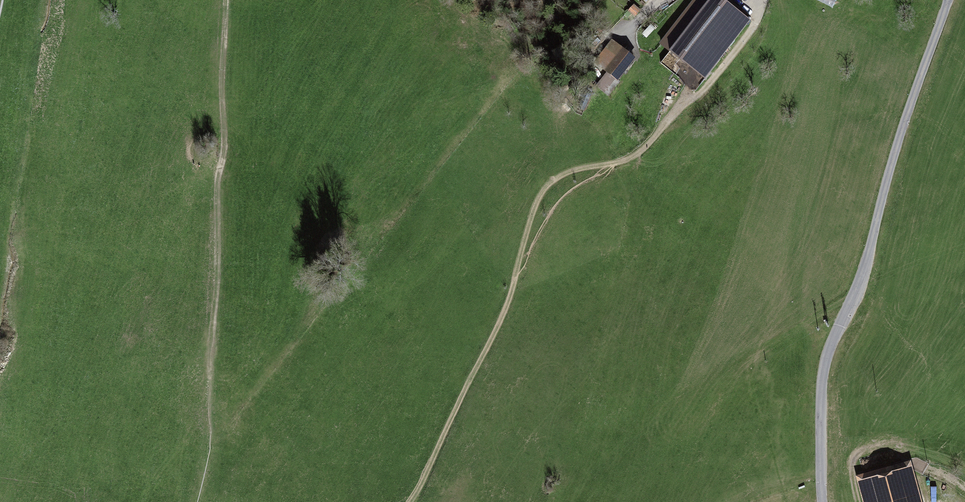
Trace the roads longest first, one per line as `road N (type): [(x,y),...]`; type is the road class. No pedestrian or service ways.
road 1 (track): [(408,501),(509,308),(562,178),(642,158),(691,91),(723,76),(759,40),(778,0)]
road 2 (unclassified): [(948,0),(839,334),(824,392),(823,501)]

